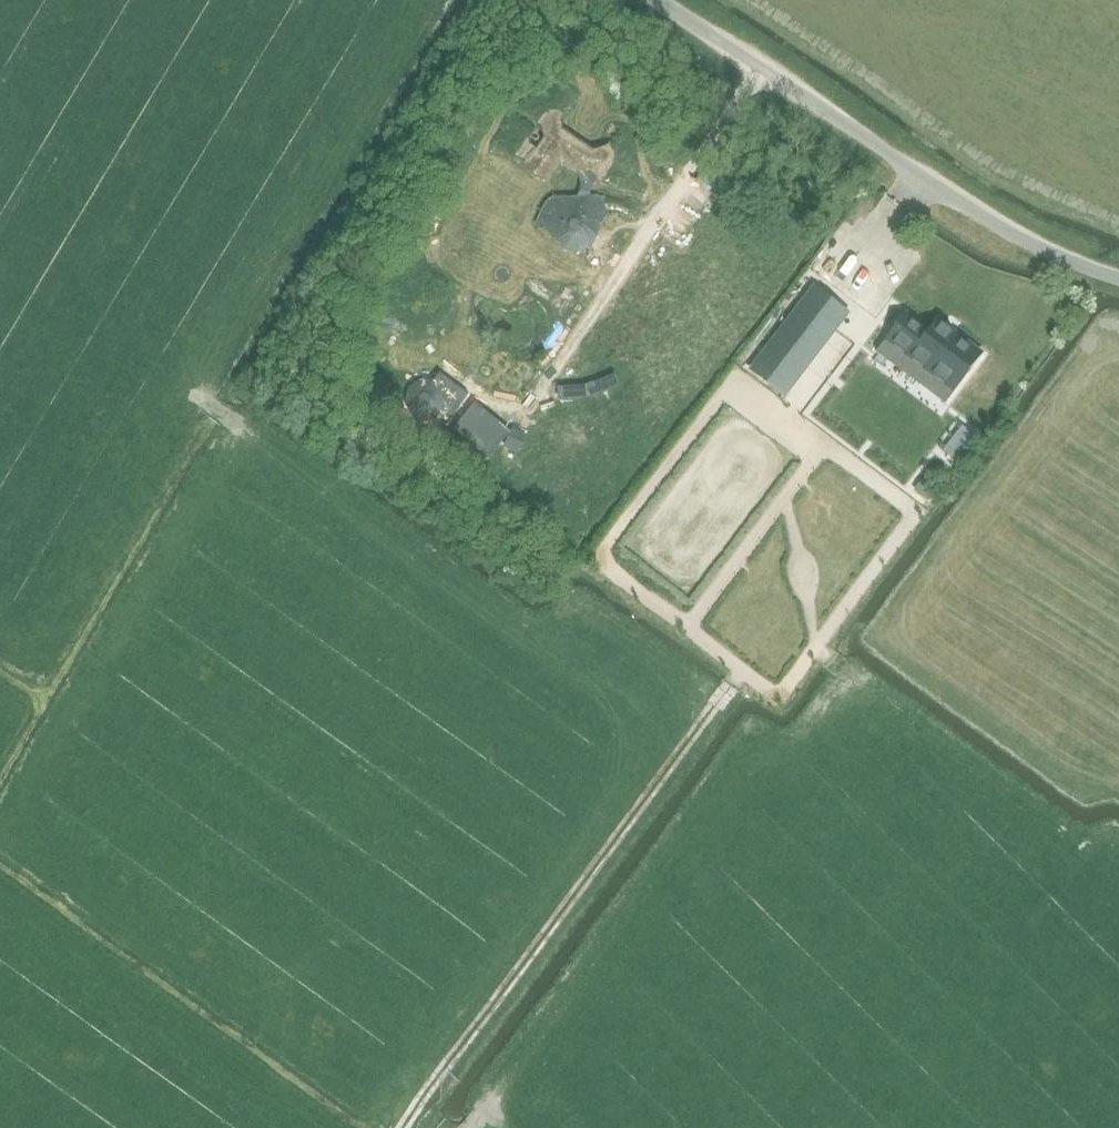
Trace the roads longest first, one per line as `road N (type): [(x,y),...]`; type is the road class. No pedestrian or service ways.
road 1 (track): [(833,661),(846,681),(805,744),(725,785),(471,1127)]
road 2 (unclassified): [(1118,279),(1016,237),(658,0)]

